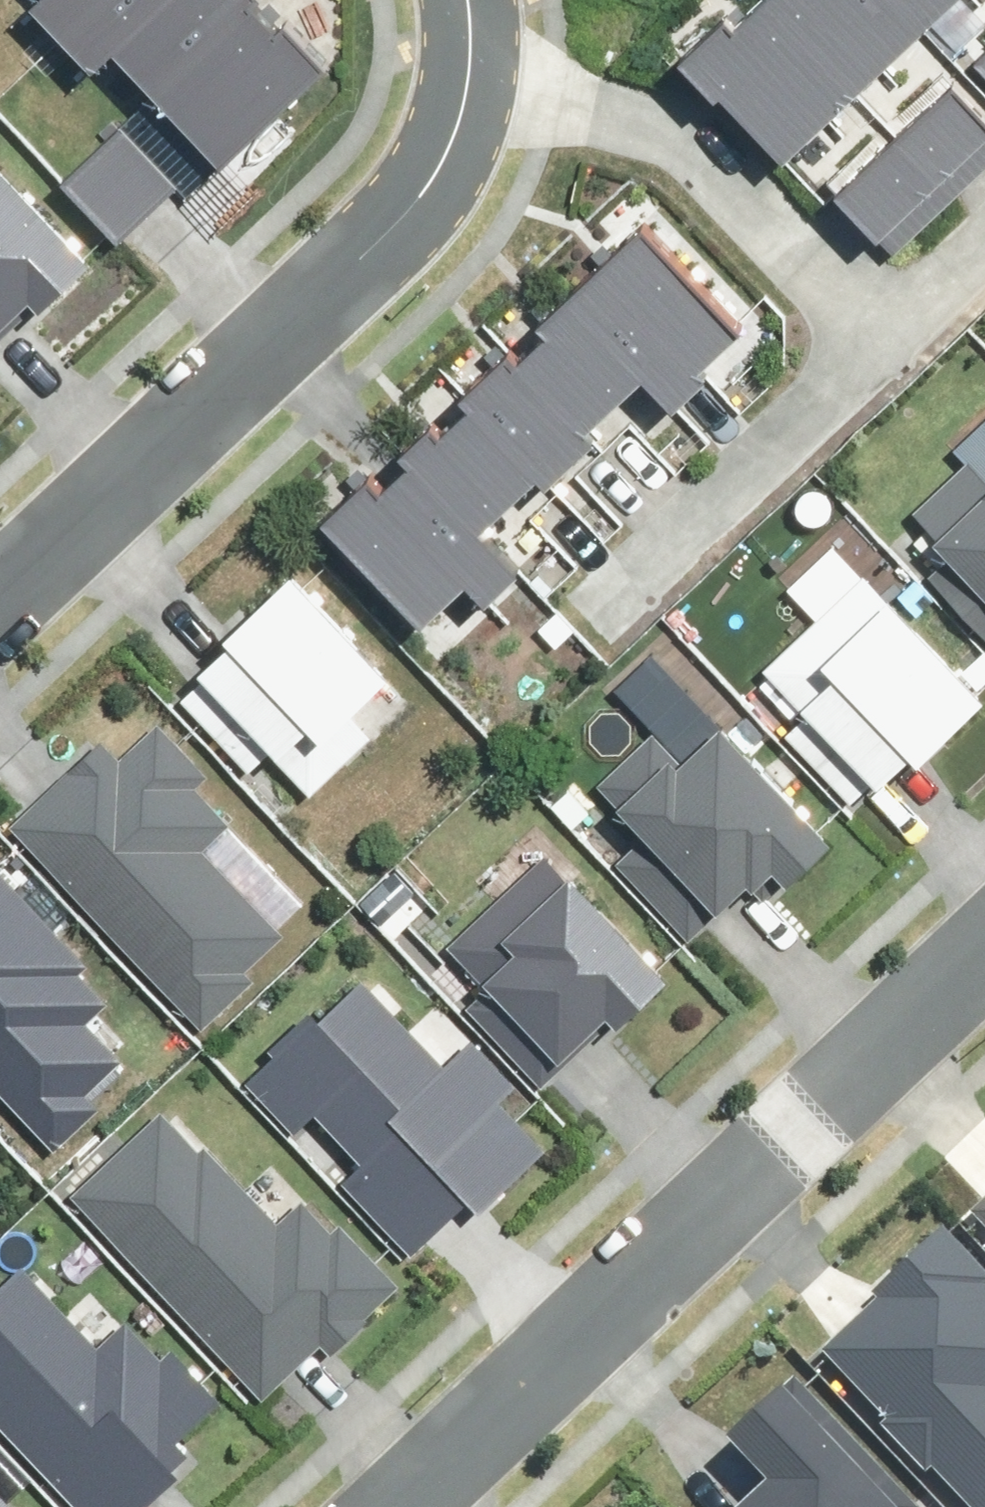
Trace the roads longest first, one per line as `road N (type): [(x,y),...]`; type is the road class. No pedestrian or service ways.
road 1 (residential): [(984,937),(374,1506)]
road 2 (residential): [(0,582),(374,234),(427,173),(459,84)]
road 3 (residential): [(459,84),(597,116),(669,162),(847,345)]
road 4 (residential): [(574,611),(847,345)]
road 5 (residential): [(847,345),(984,218)]

